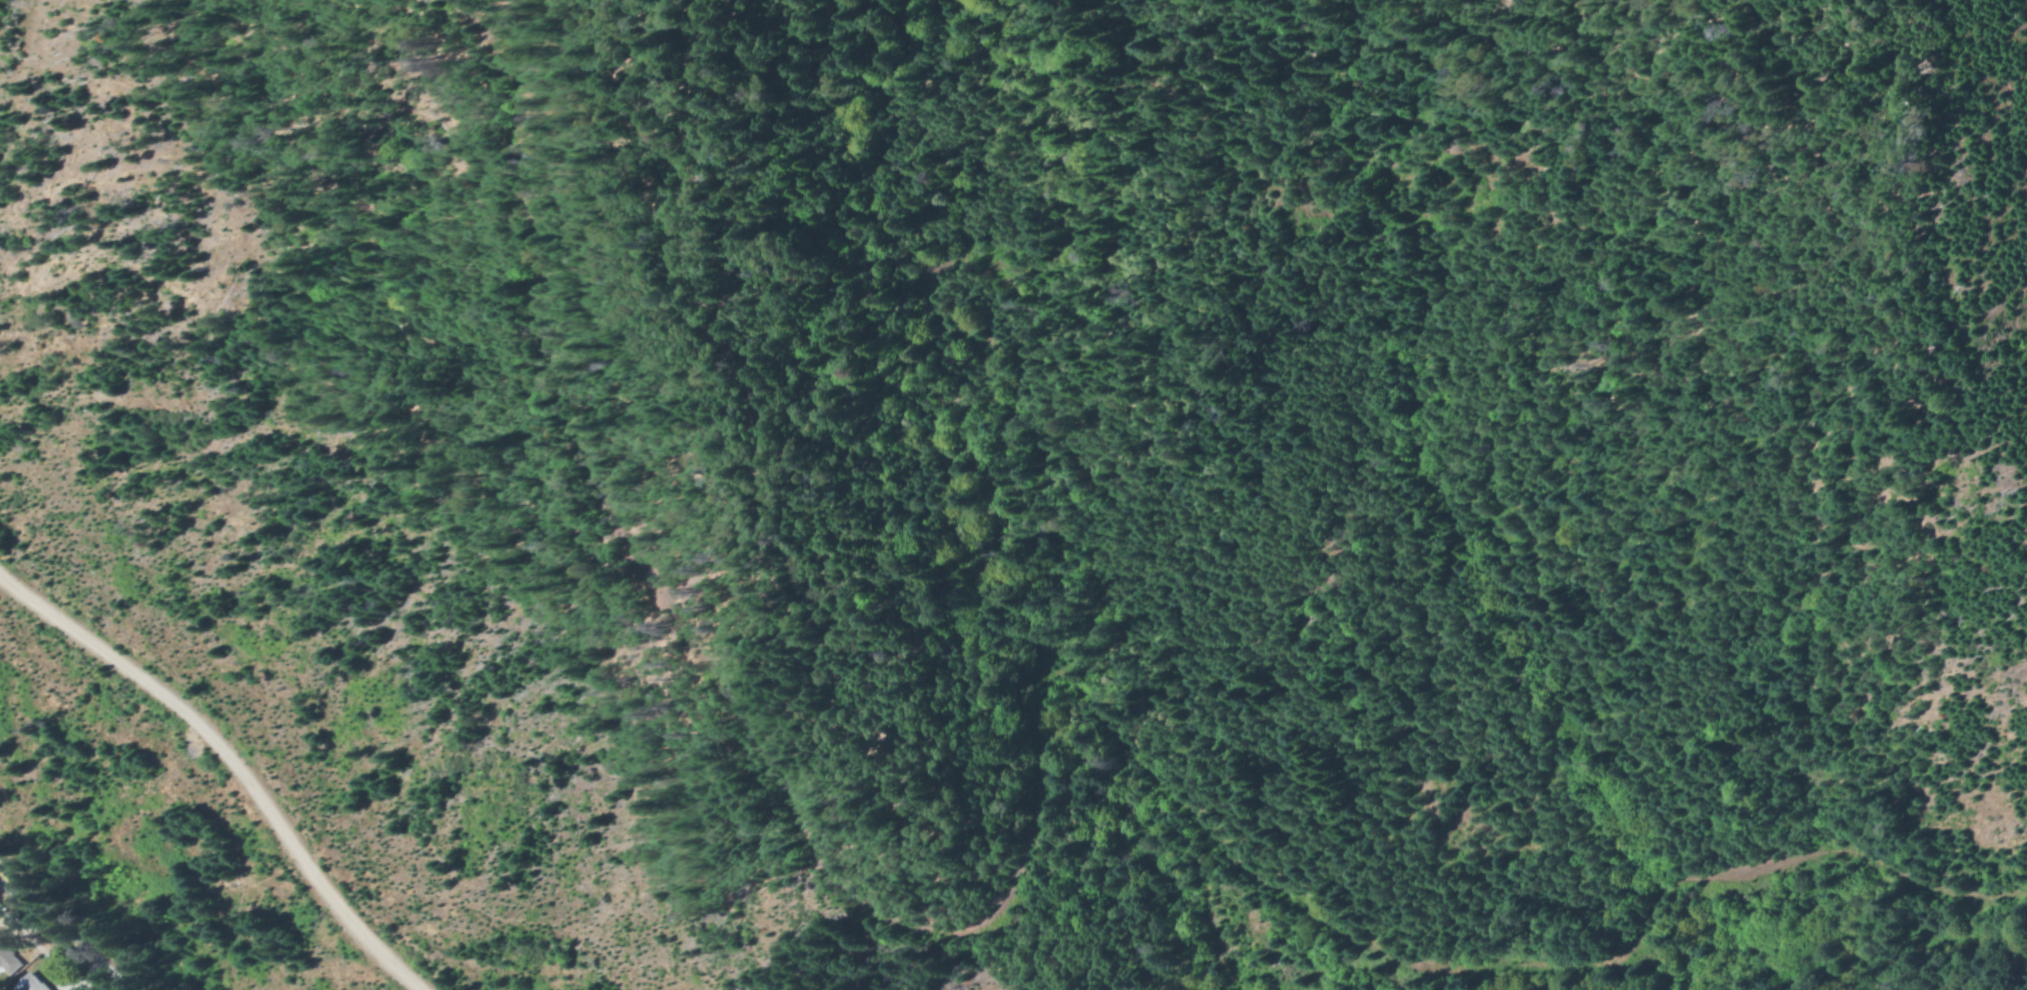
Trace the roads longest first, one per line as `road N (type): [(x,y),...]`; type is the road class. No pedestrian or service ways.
road 1 (track): [(0,580),(195,721),(340,918),(418,989)]
road 2 (tertiary): [(0,880),(113,989)]

